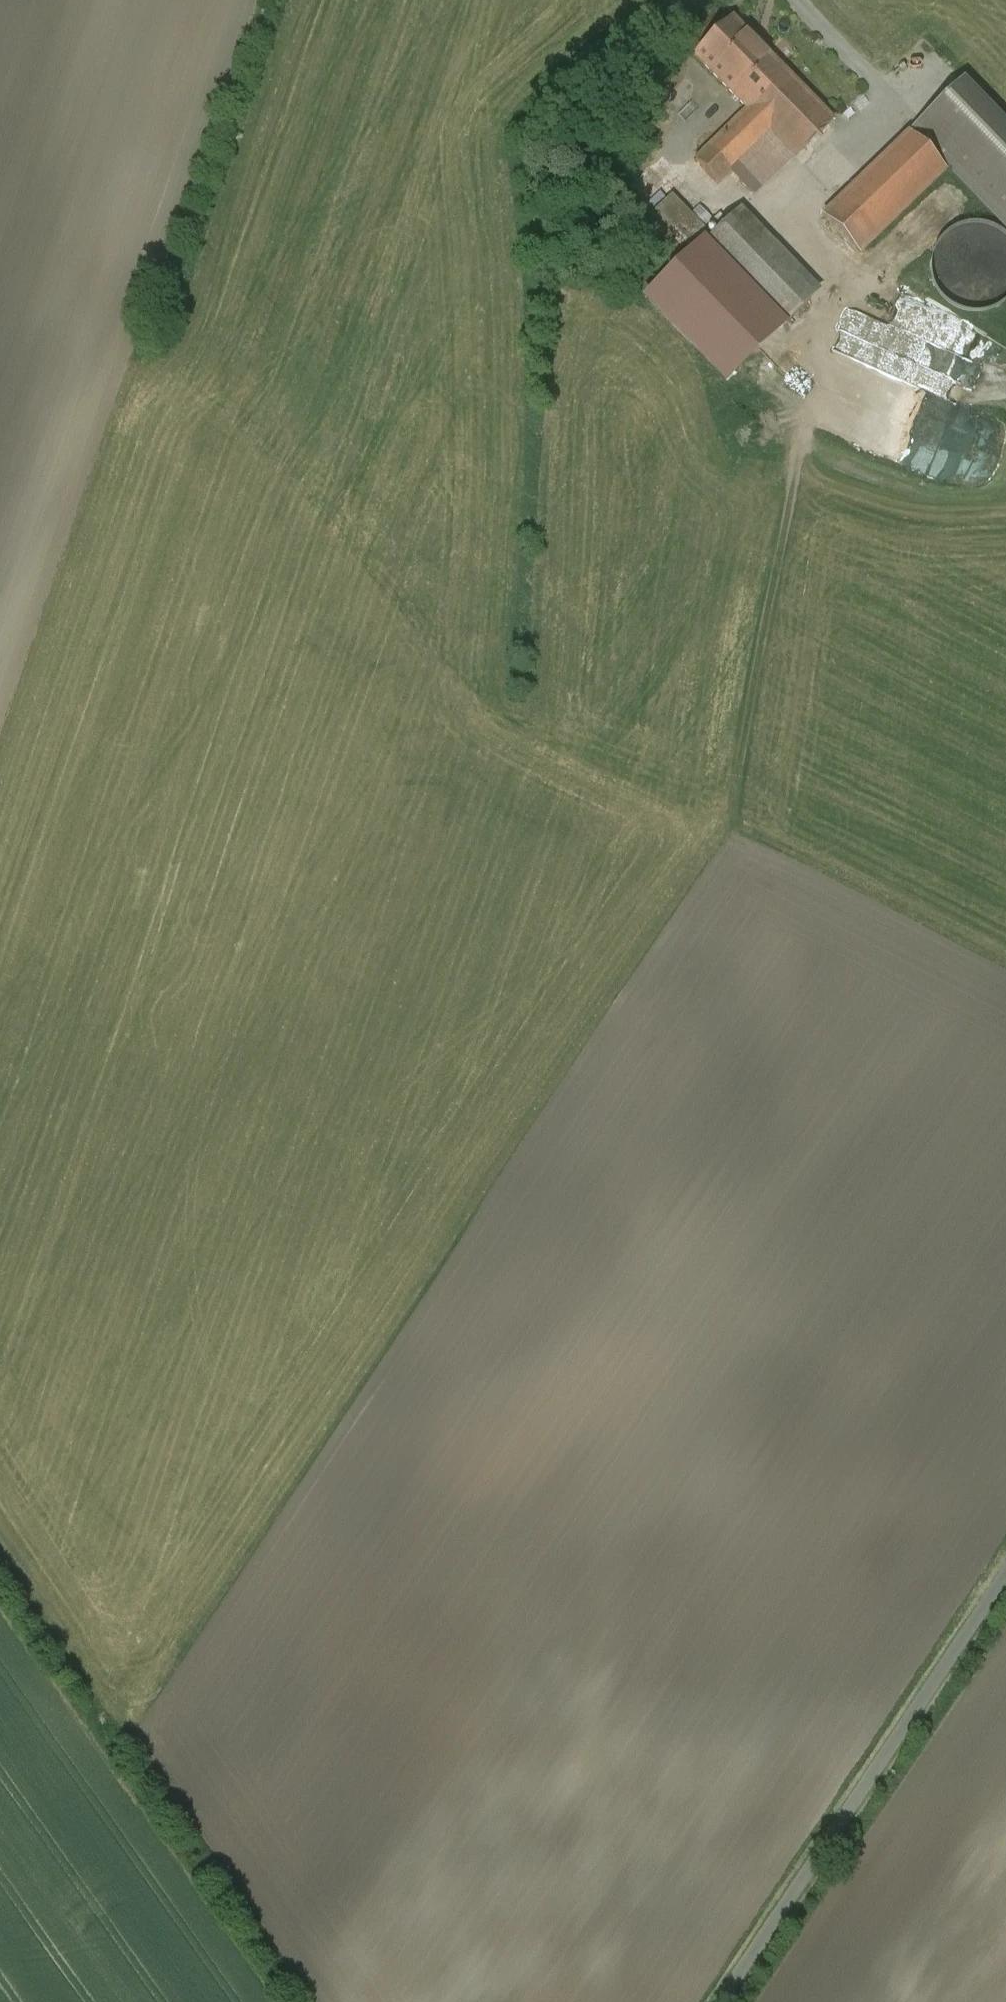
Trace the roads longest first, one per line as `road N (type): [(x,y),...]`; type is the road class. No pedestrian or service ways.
road 1 (unclassified): [(1005,1574),(720,2001)]

